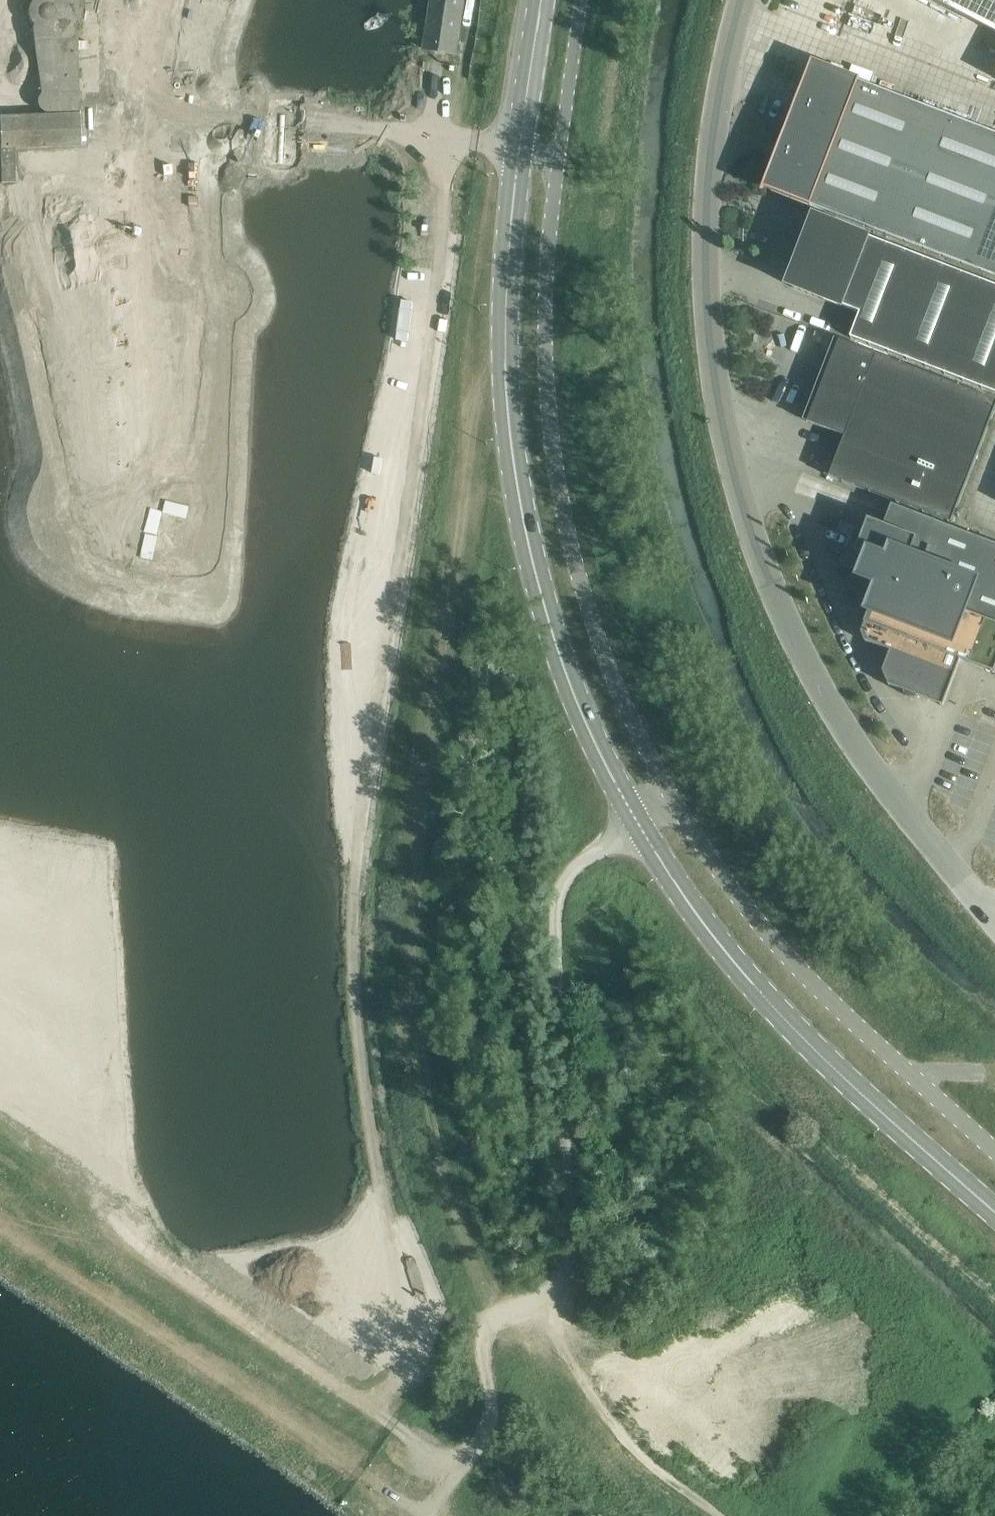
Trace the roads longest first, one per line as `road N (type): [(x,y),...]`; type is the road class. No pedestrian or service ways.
road 1 (track): [(478,0),(449,138),(361,818),(353,938),(361,1104),(407,1317),(403,1365),(376,1410)]
road 2 (track): [(427,1515),(488,1436),(484,1350),(495,1311),(440,1154),(417,1036),(411,931),(419,812),(476,408),(507,370)]
road 3 (unclassified): [(957,872),(847,738),(792,642),(737,491),(704,343),(703,228),(716,116),(743,0)]
road 4 (primary): [(644,827),(550,637),(518,474),(506,360),(518,148)]
road 5 (unclassified): [(676,807),(596,630),(561,517),(543,316),(559,156)]
road 6 (track): [(555,1296),(568,1281),(554,894),(569,868),(644,827)]
road 7 (primary): [(994,1210),(701,921),(644,827)]
road 8 (track): [(0,1222),(422,1515)]
road 9 (unclassified): [(994,1158),(775,946),(676,807)]
road 10 (track): [(462,1468),(190,1285),(110,1219)]
road 11 (track): [(555,1296),(624,1428),(726,1515)]
road 12 (unclassified): [(559,156),(585,0)]
road 13 (primary): [(518,148),(542,0)]

